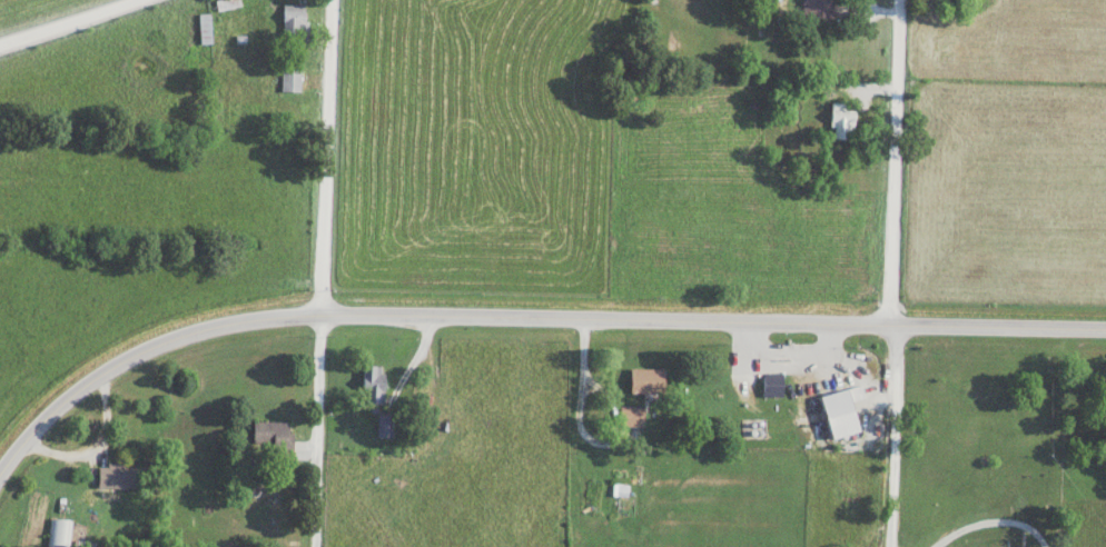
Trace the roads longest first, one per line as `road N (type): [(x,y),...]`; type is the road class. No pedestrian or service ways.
road 1 (secondary): [(1105,329),(319,314),(227,324),(111,367),(49,415),(0,473)]
road 2 (residential): [(314,546),(329,0)]
road 3 (residential): [(891,325),(901,0)]
road 4 (residential): [(894,546),(891,325)]
road 5 (residential): [(0,47),(146,0)]

